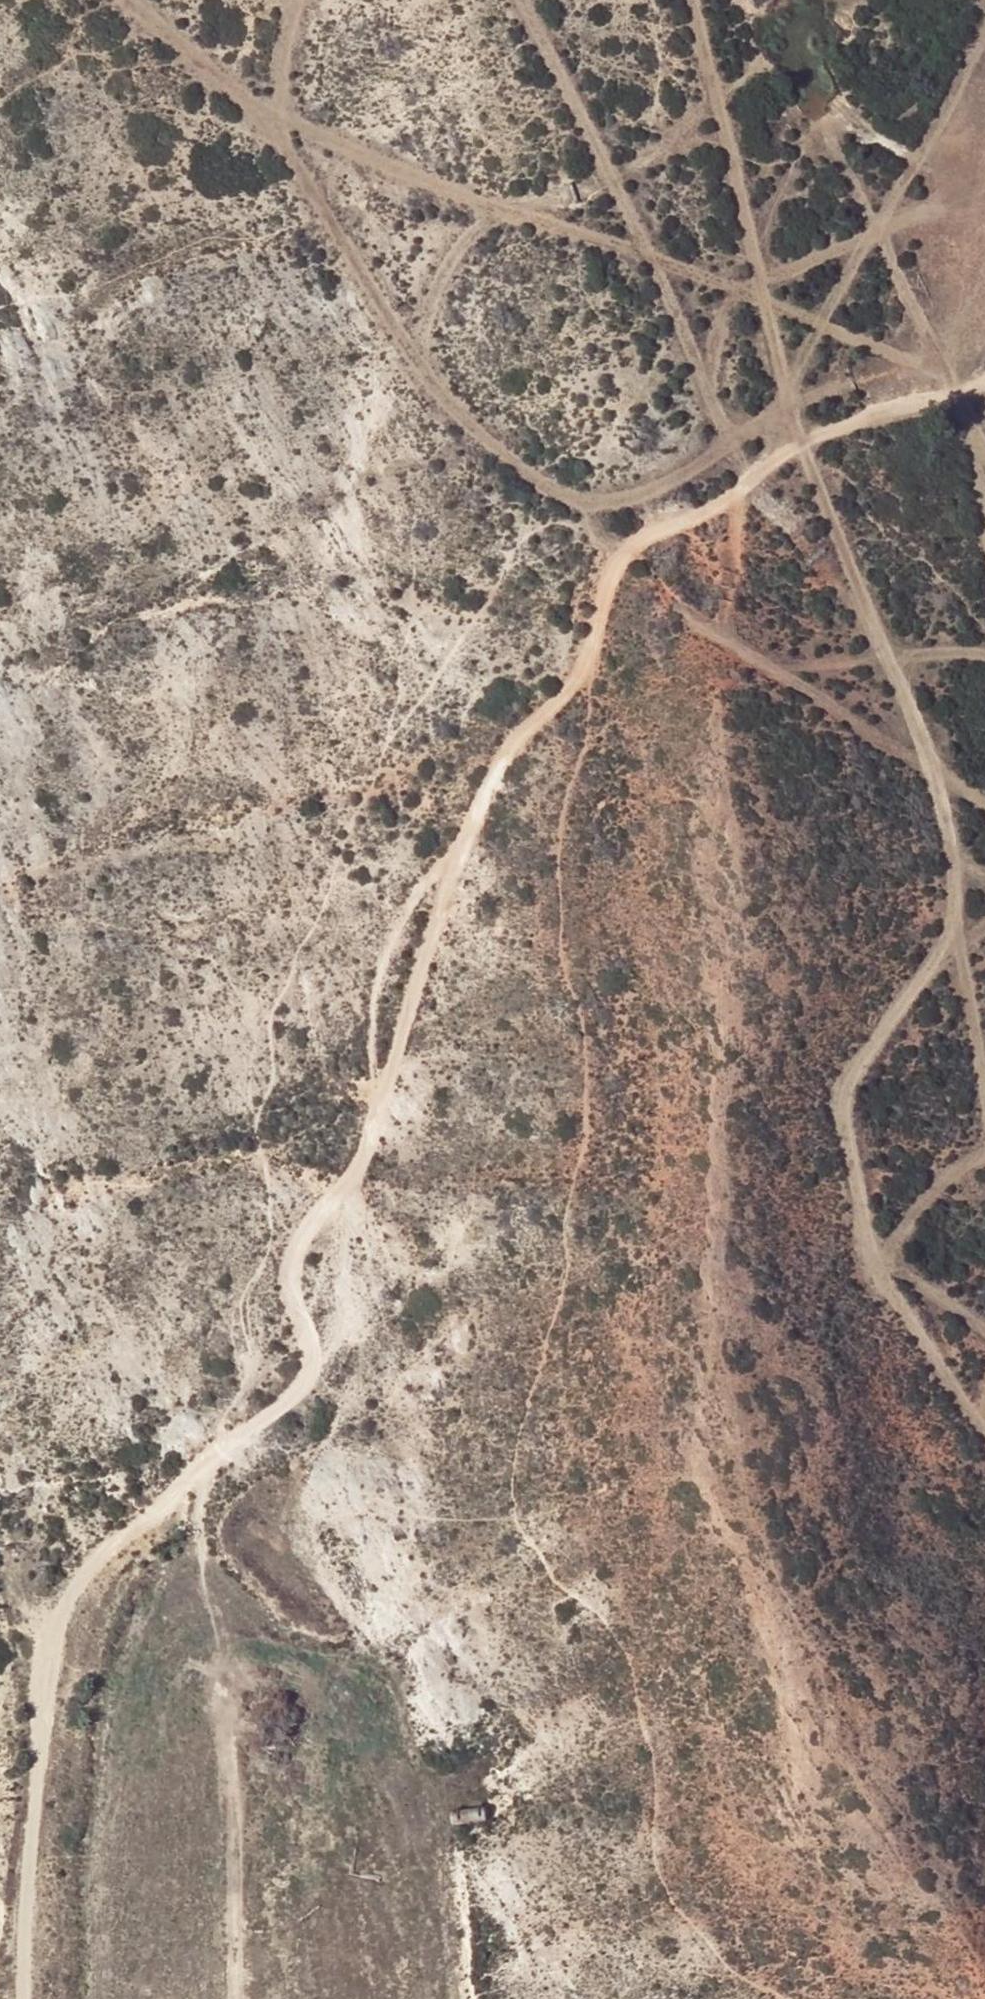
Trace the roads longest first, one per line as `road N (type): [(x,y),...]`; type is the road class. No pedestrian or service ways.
road 1 (track): [(984,381),(971,391),(837,423),(635,544),(587,634),(583,673),(512,738),(363,1151),(307,1225),(291,1281),(309,1367),(69,1578),(45,1710),(23,1998)]
road 2 (track): [(635,544),(662,594),(694,629),(984,821)]

